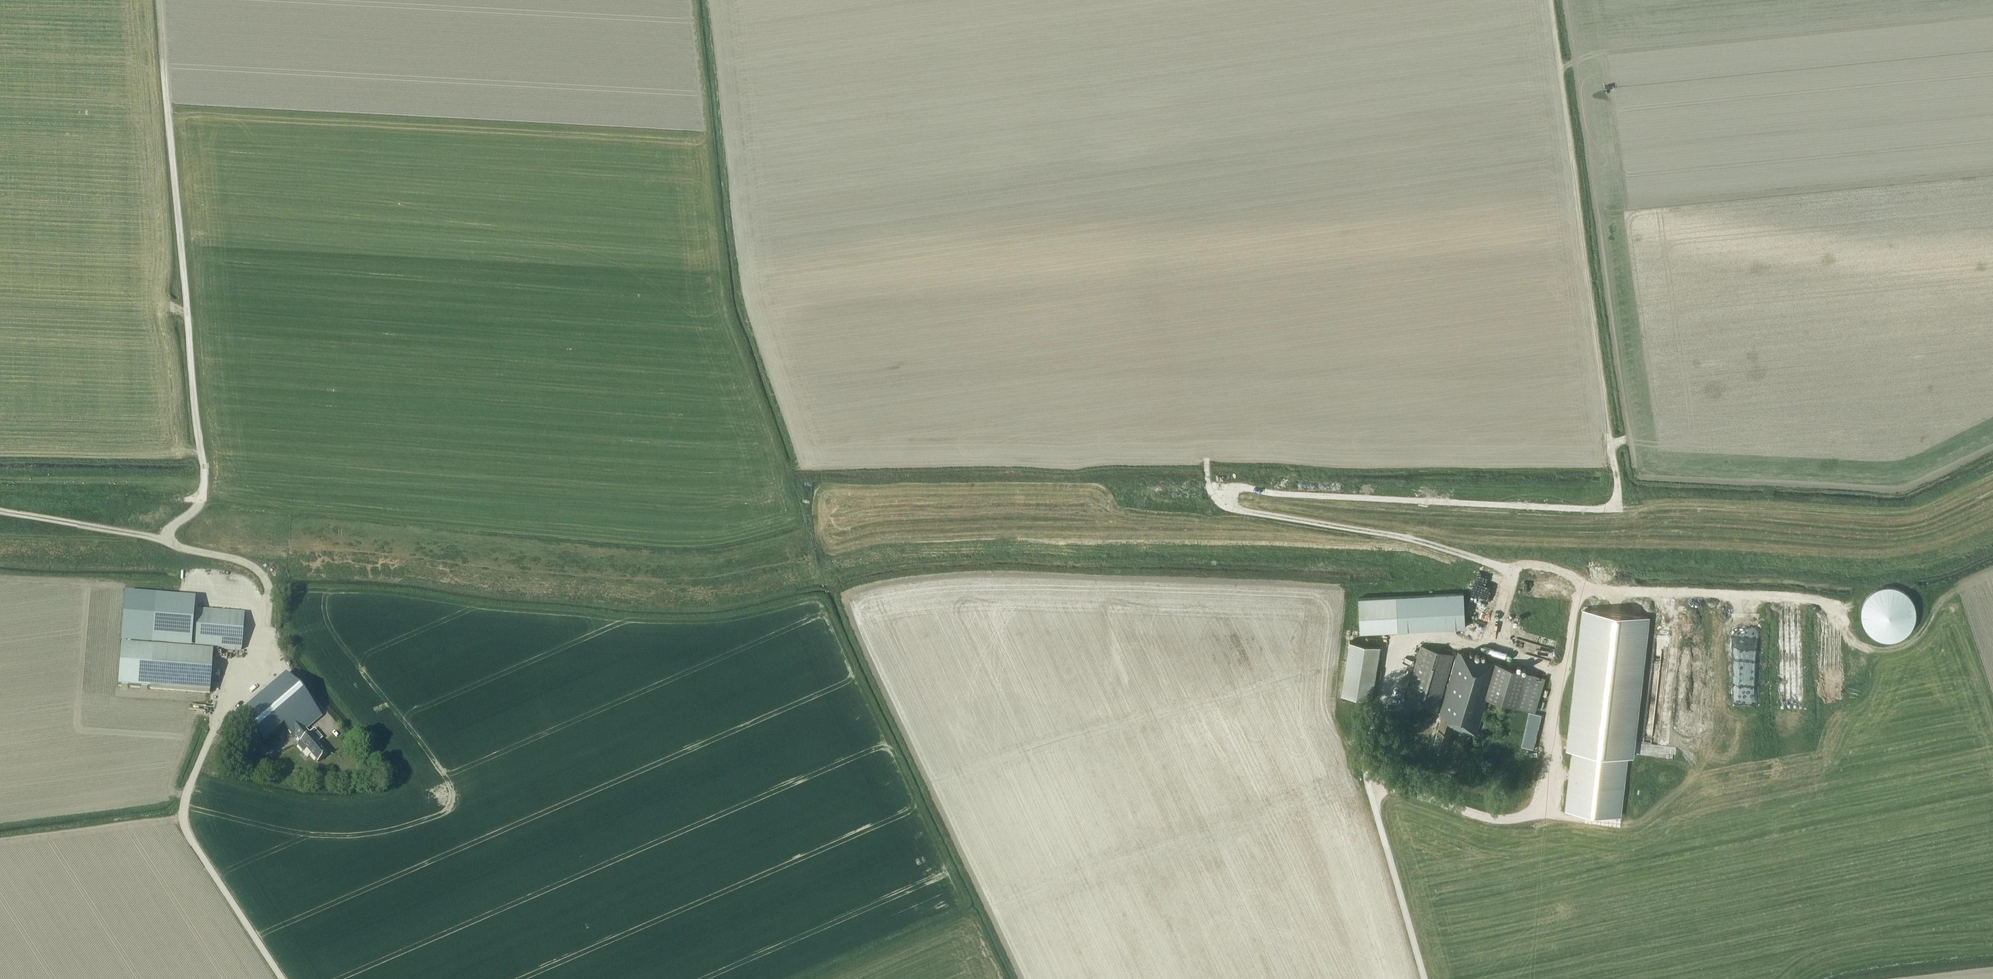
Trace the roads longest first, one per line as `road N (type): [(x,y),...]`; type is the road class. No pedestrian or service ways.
road 1 (track): [(1504,568),(1395,535),(1239,510),(1229,491),(1240,486),(1600,509),(1616,503),(1617,475)]
road 2 (track): [(268,593),(254,566),(169,539),(171,527),(197,510),(204,483),(165,71)]

